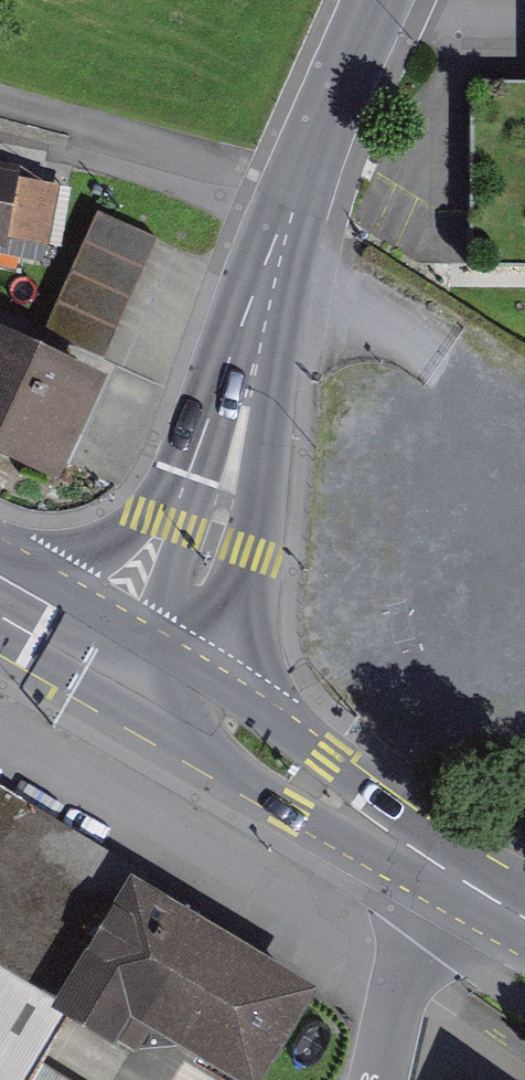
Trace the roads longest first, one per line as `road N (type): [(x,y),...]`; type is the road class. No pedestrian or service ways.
road 1 (unclassified): [(182,710),(246,547),(261,319)]
road 2 (unclassified): [(261,319),(168,523),(81,655)]
road 3 (unclassified): [(378,0),(291,217),(261,319)]
road 4 (secondary): [(443,867),(182,710)]
road 5 (residential): [(443,867),(410,919),(376,1079)]

